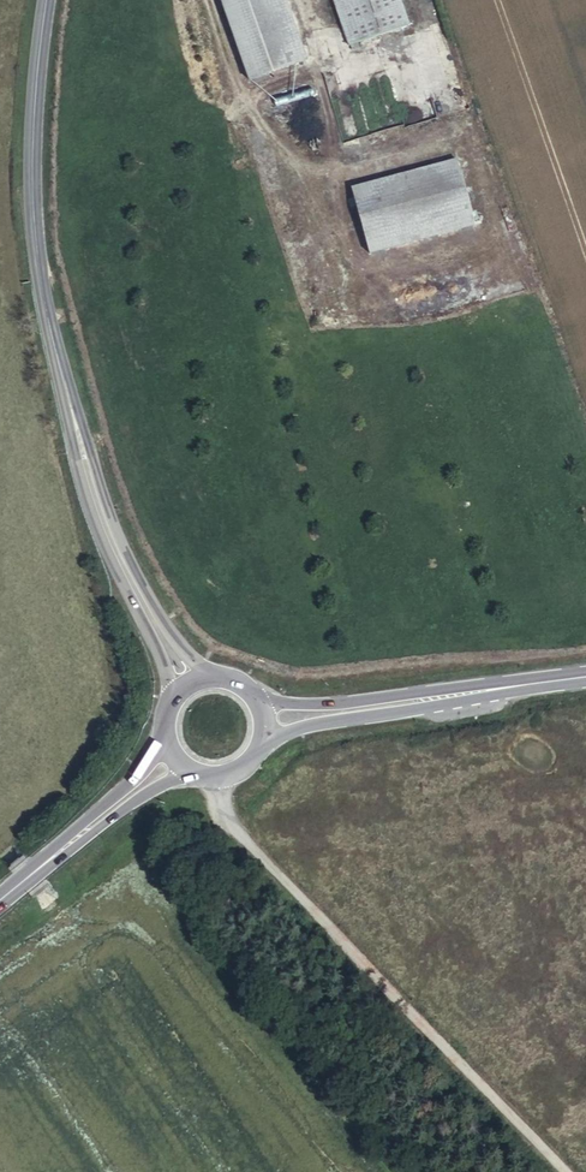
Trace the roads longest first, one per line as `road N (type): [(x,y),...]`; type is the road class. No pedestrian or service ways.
road 1 (unclassified): [(218,781),(232,822),(289,890),(563,1171)]
road 2 (secondary): [(62,373),(35,187),(35,100),(50,0)]
road 3 (secondary): [(215,673),(162,621),(114,534),(62,373)]
road 4 (secondary): [(62,373),(105,536),(160,652),(169,696)]
road 5 (primary): [(264,745),(315,723),(540,682)]
road 6 (primary): [(540,682),(315,706),(258,696)]
road 7 (primary): [(14,890),(149,790),(189,775)]
road 8 (primary): [(162,742),(137,778),(14,890)]

